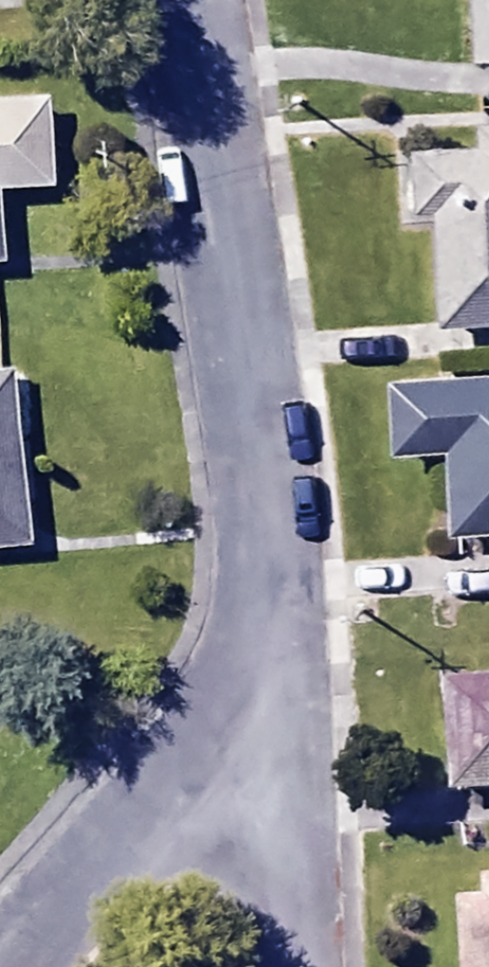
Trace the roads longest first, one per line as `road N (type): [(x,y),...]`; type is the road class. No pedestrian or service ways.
road 1 (residential): [(254,690),(273,599),(272,524),(185,0)]
road 2 (residential): [(254,690),(4,966)]
road 3 (residential): [(289,966),(282,828),(254,690)]

